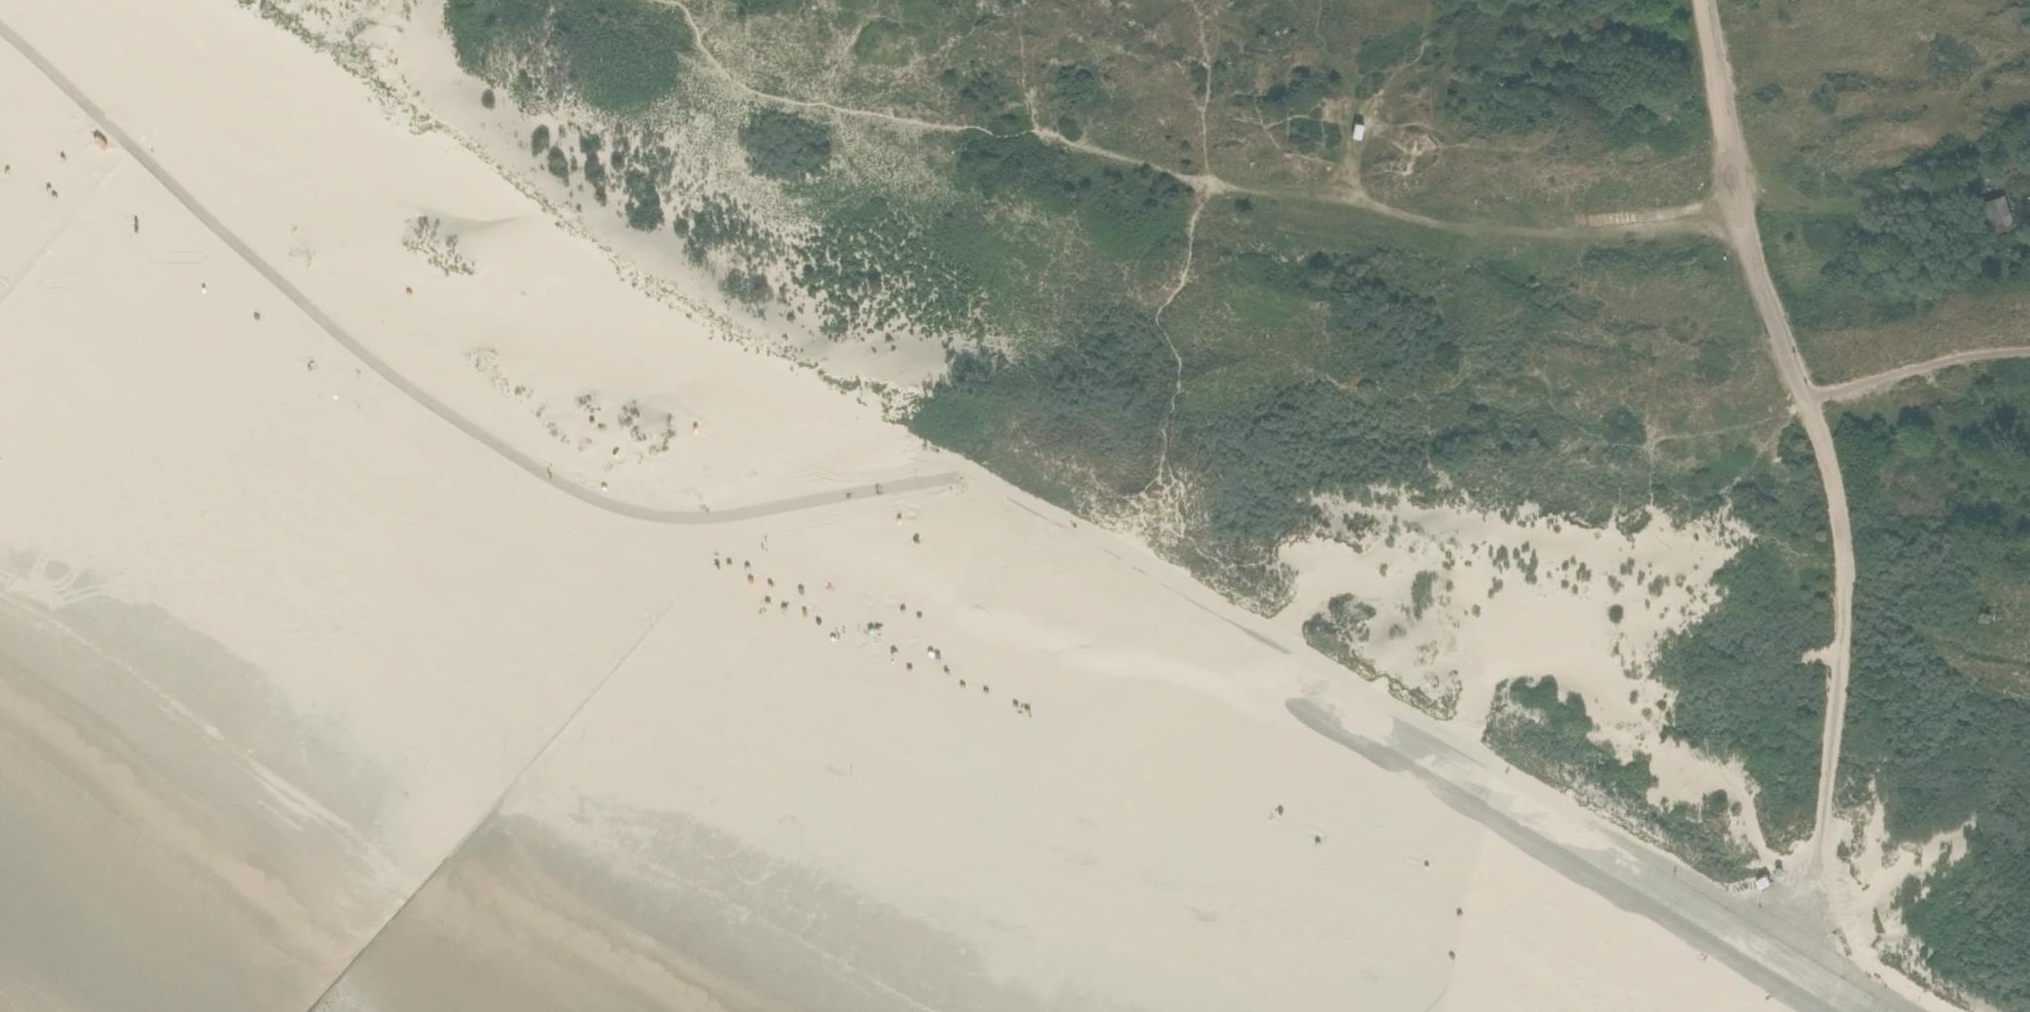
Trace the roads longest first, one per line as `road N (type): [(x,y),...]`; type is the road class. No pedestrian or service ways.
road 1 (track): [(1811,390),(1849,504),(1848,695),(1815,860),(1783,931)]
road 2 (track): [(1708,0),(1752,205),(1811,390)]
road 3 (track): [(1925,1011),(1783,931)]

